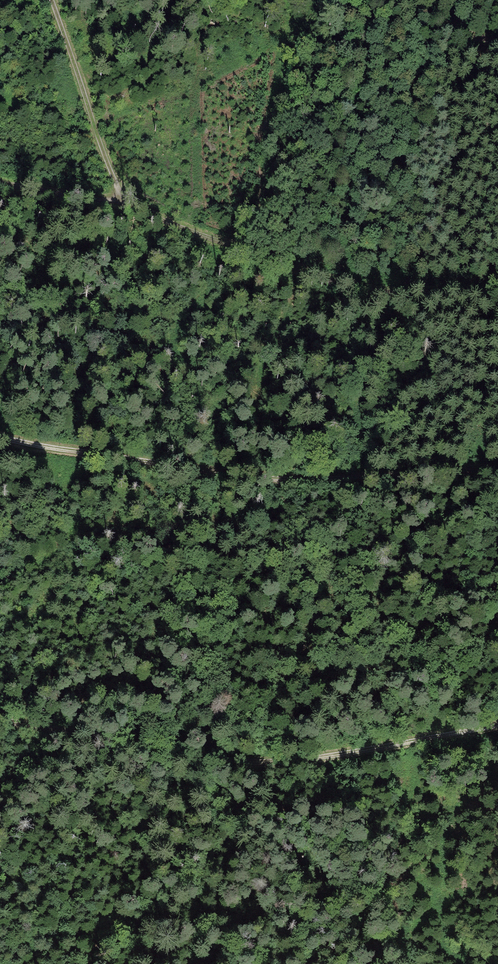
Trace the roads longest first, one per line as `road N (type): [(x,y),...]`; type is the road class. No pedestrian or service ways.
road 1 (track): [(0,183),(122,203),(353,286),(419,294),(497,290)]
road 2 (track): [(0,722),(274,762),(497,723)]
road 3 (track): [(0,436),(225,475),(354,479),(497,468)]
road 4 (track): [(50,0),(122,203)]

